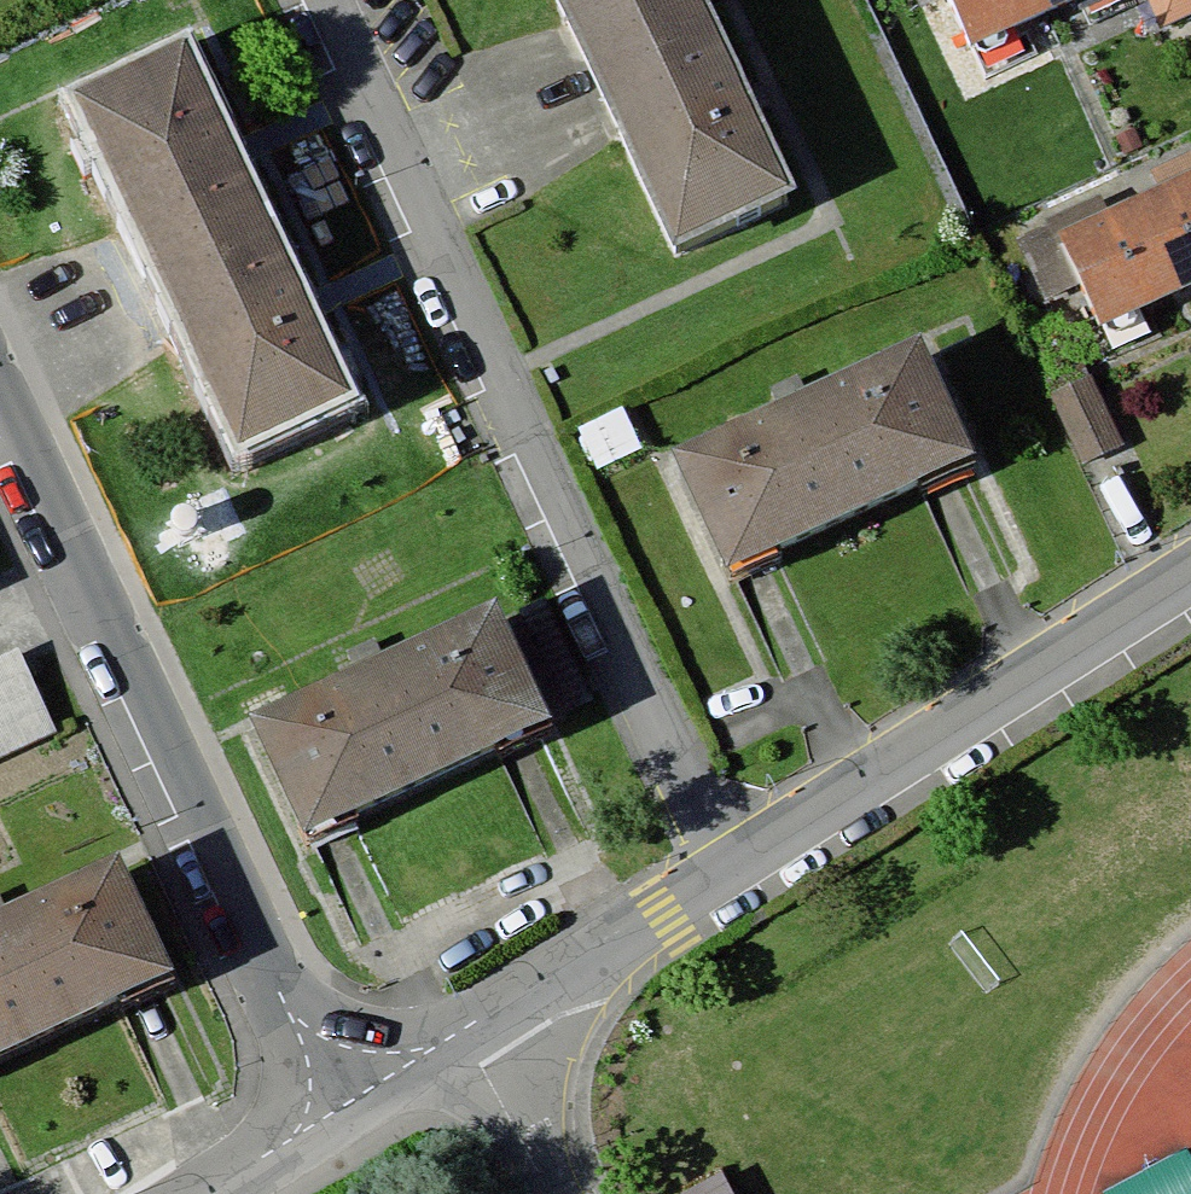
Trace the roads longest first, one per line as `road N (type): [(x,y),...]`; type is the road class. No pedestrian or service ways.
road 1 (residential): [(734,868),(330,0)]
road 2 (residential): [(347,1106),(296,1020),(0,386)]
road 3 (residential): [(734,868),(1190,579)]
road 4 (residential): [(473,1038),(734,868)]
road 5 (residential): [(473,1038),(559,1193)]
road 6 (residential): [(213,1193),(347,1106)]
road 7 (residential): [(347,1106),(473,1038)]

